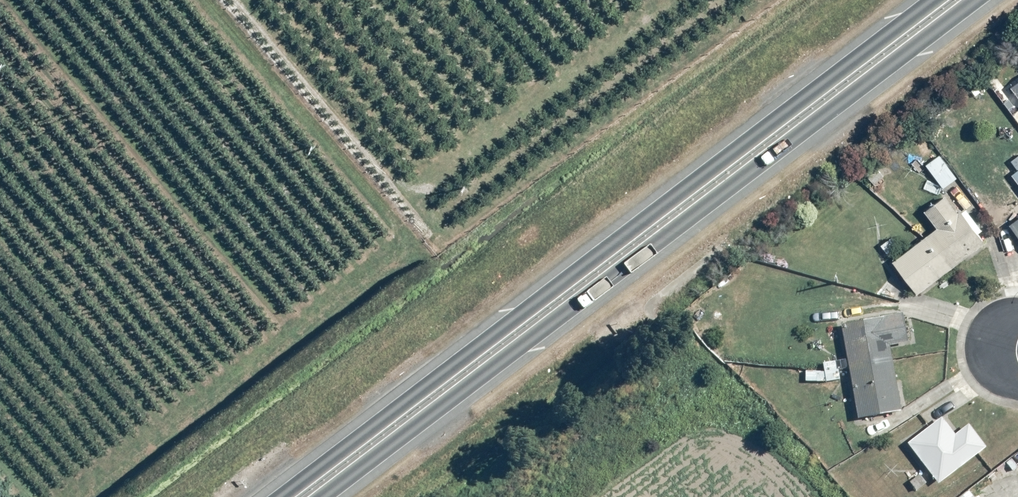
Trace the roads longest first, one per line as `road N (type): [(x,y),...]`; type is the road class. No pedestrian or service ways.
road 1 (trunk): [(983,0),(323,496)]
road 2 (trunk): [(275,496),(927,0)]

